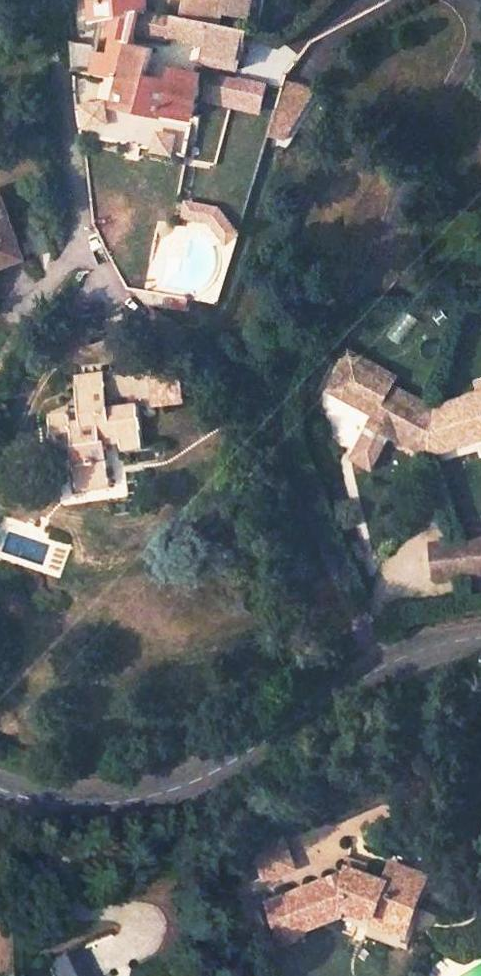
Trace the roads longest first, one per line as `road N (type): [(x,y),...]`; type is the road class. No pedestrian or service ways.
road 1 (tertiary): [(0,789),(54,801),(132,800),(219,768),(372,669),(439,643),(480,639)]
road 2 (residential): [(51,0),(87,247)]

